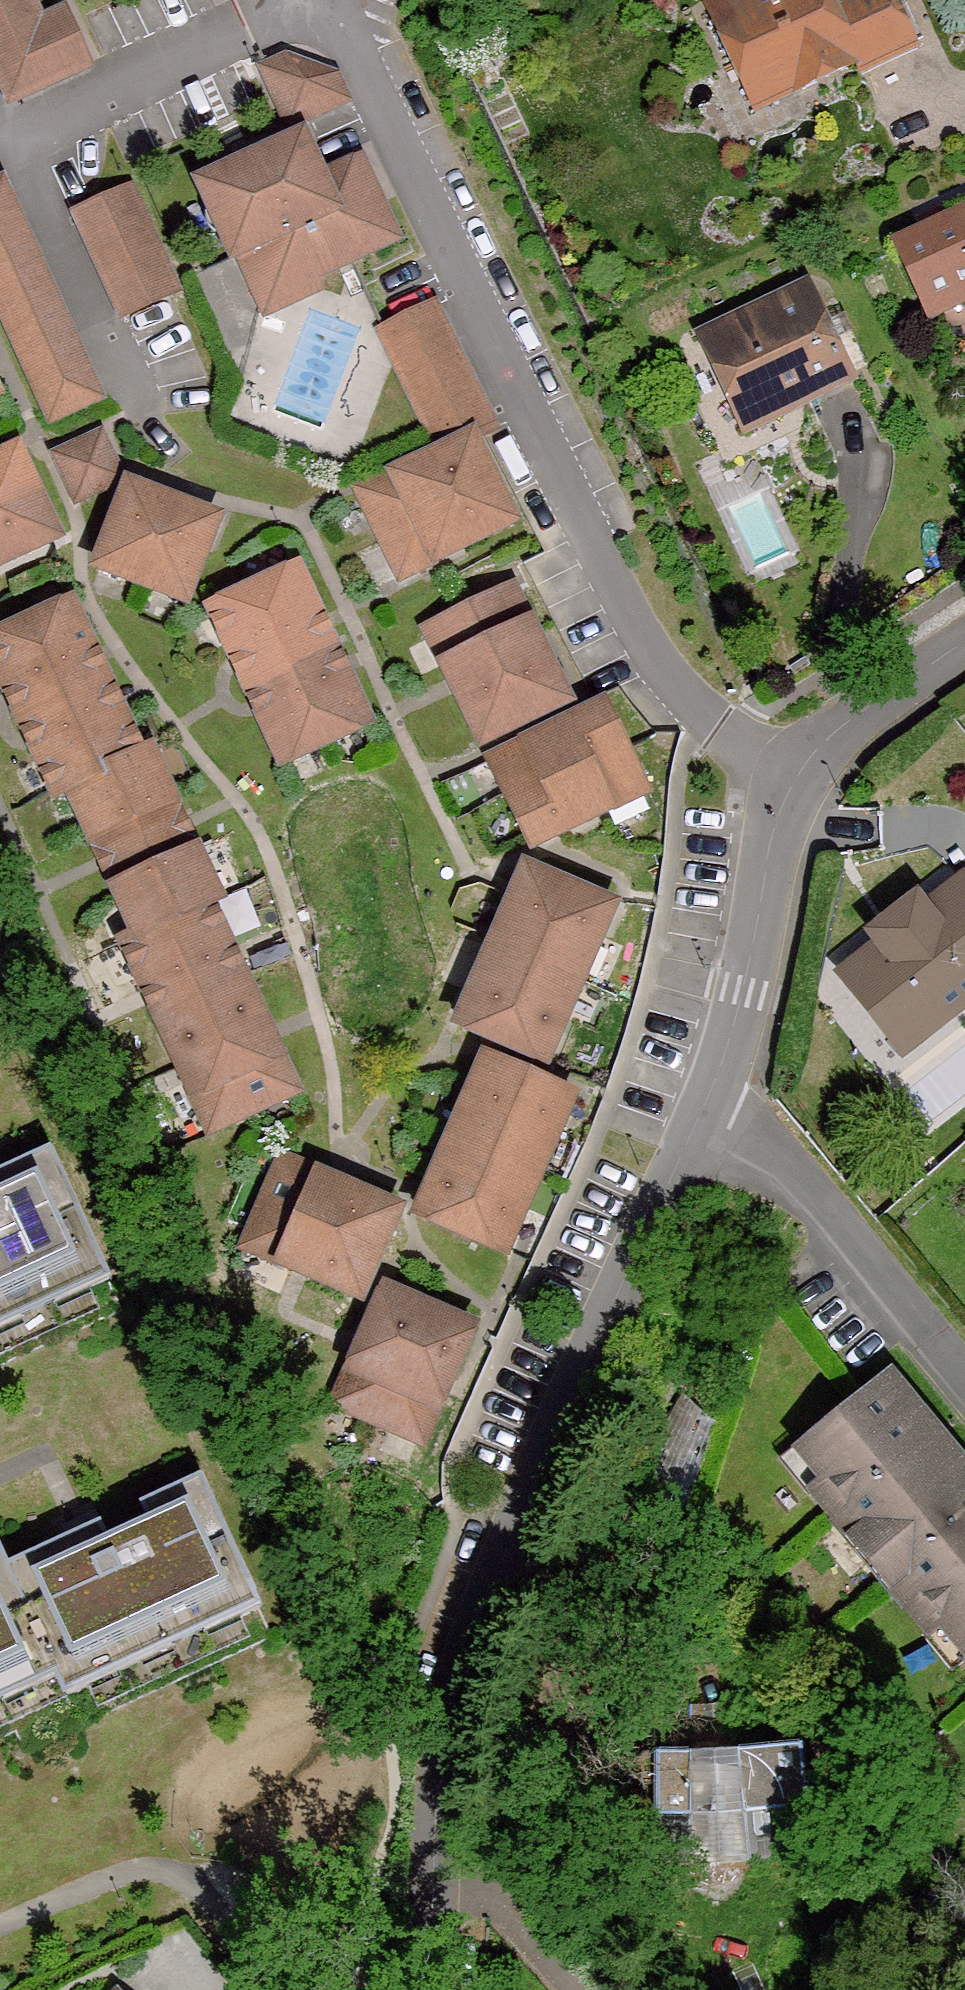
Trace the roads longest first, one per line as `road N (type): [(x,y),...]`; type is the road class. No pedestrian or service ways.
road 1 (residential): [(426,1989),(438,1787),(465,1654),(529,1486),(708,1102),(744,986),(770,838),(795,773)]
road 2 (residential): [(795,773),(725,733),(643,640),(334,0)]
road 3 (residential): [(795,773),(841,723),(964,636)]

